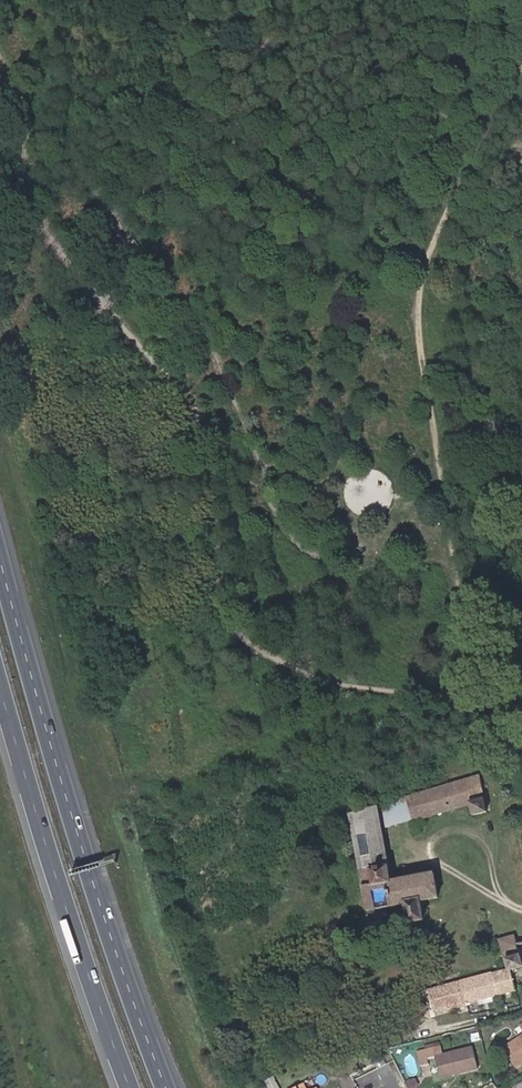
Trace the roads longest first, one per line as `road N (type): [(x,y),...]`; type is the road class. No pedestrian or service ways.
road 1 (motorway): [(171,1087),(92,876),(0,550)]
road 2 (motorway): [(0,681),(58,889),(134,1087)]

